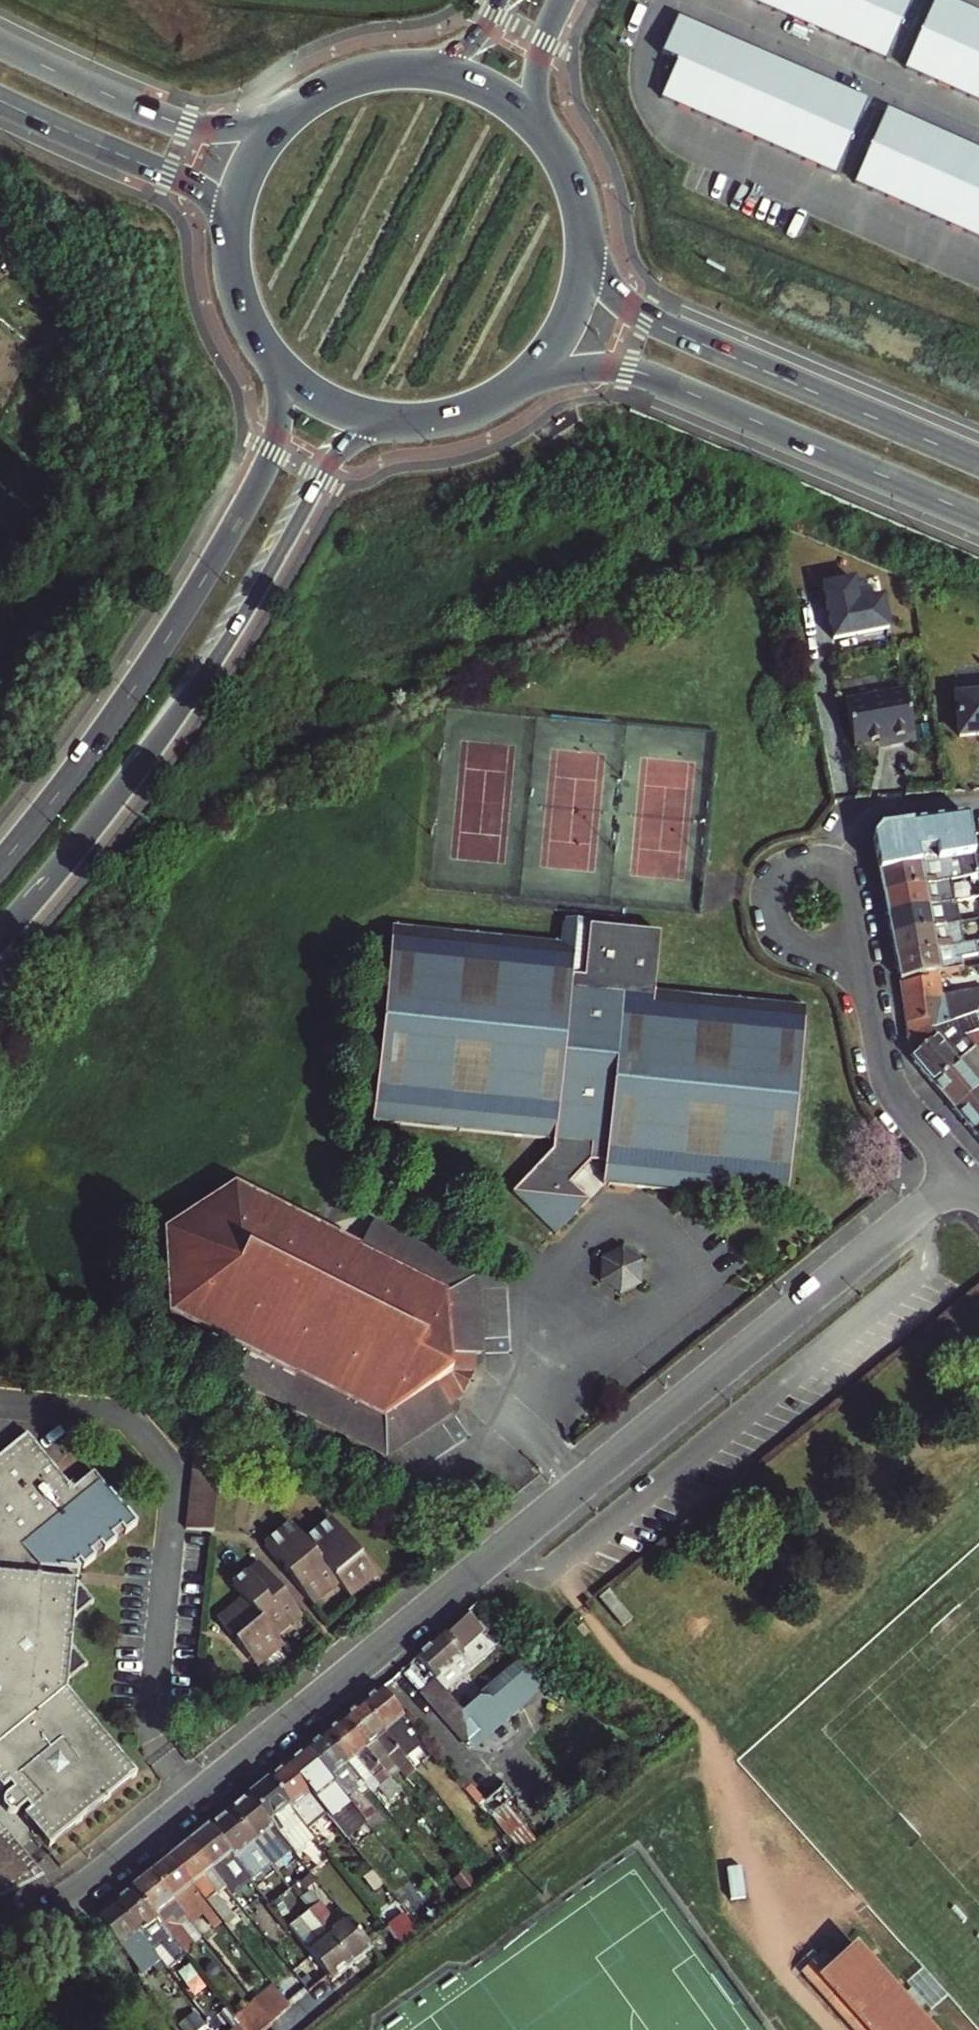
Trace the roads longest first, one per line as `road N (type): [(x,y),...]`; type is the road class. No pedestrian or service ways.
road 1 (residential): [(0,1929),(73,1889),(194,1795),(965,1171)]
road 2 (primary): [(0,942),(161,737),(317,482),(354,446),(417,422)]
road 3 (primary): [(267,349),(278,411),(254,494),(122,703),(0,863)]
road 4 (primary): [(501,397),(561,373),(632,372),(978,518)]
road 5 (primary): [(978,462),(641,314),(601,272),(583,220)]
road 6 (primary): [(292,117),(241,132),(199,129),(0,45)]
road 7 (primary): [(0,102),(201,191),(225,217),(234,254)]
road 8 (residential): [(965,1171),(889,1084),(859,938)]
road 9 (residential): [(847,863),(780,873),(771,890),(772,915),(789,939),(859,938)]
road 10 (primary): [(501,397),(562,334),(583,279),(583,220)]
road 11 (primary): [(267,349),(333,404),(417,422)]
road 12 (primary): [(549,140),(486,89),(408,72)]
road 13 (primary): [(292,117),(248,179),(234,254)]
road 14 (primary): [(549,140),(546,79),(567,0)]
road 15 (primary): [(508,0),(462,52),(408,72)]
road 16 (primary): [(408,72),(334,89),(292,117)]

